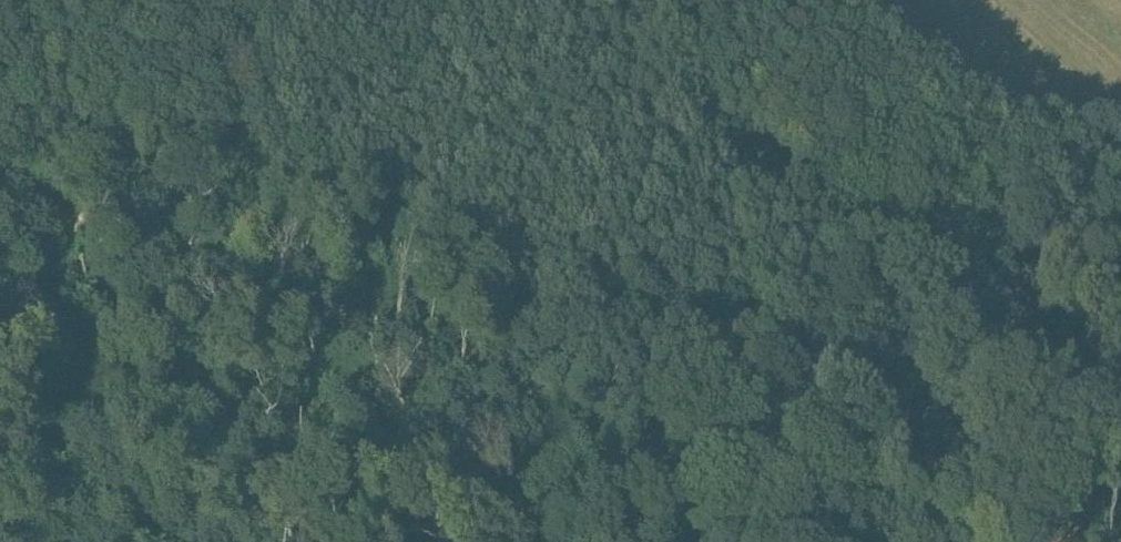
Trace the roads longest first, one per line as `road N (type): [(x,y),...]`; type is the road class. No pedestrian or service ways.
road 1 (track): [(943,226),(836,201),(602,0)]
road 2 (track): [(758,362),(642,429),(594,468),(535,541)]
road 3 (track): [(237,0),(159,70),(79,226)]
road 4 (track): [(78,232),(19,384),(0,468)]
road 5 (track): [(943,226),(788,329),(758,362)]
road 6 (track): [(79,226),(79,107),(104,37)]
road 7 (track): [(1120,202),(1016,208),(943,226)]

